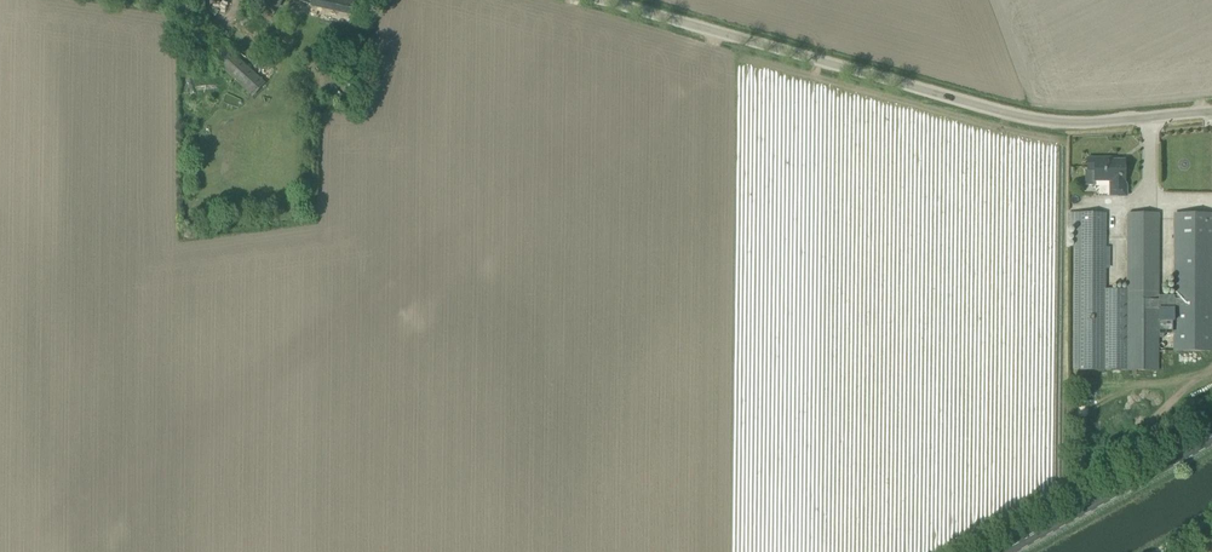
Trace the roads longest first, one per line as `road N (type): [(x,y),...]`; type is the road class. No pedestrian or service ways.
road 1 (unclassified): [(1211,116),(1053,127),(599,0)]
road 2 (primary): [(998,551),(1211,434)]

